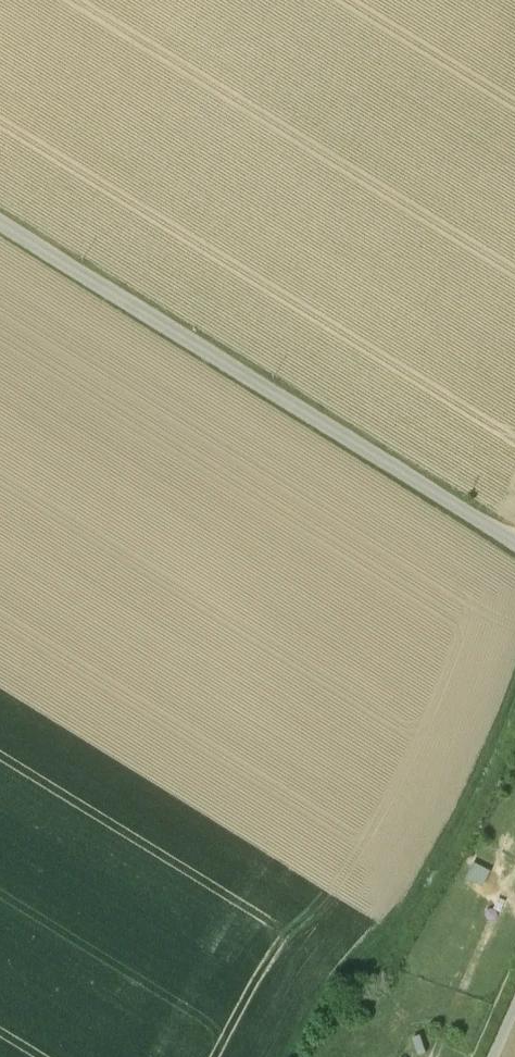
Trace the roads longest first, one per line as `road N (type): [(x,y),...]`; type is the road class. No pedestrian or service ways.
road 1 (unclassified): [(514,539),(0,222)]

